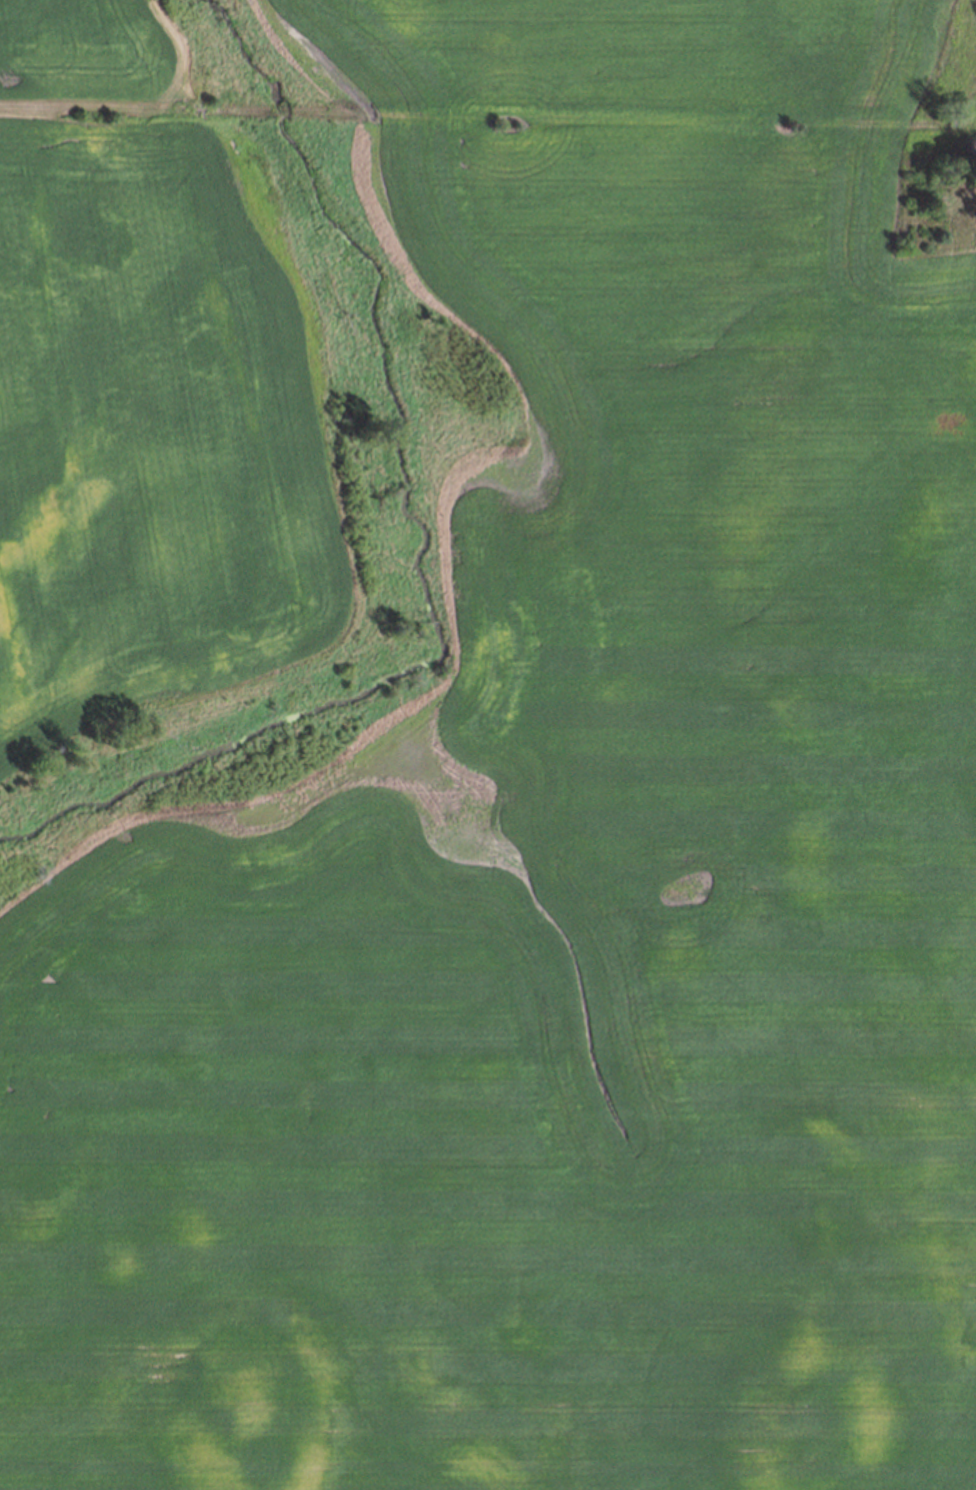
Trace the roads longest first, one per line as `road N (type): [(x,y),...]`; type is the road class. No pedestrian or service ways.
road 1 (track): [(0,106),(975,129)]

